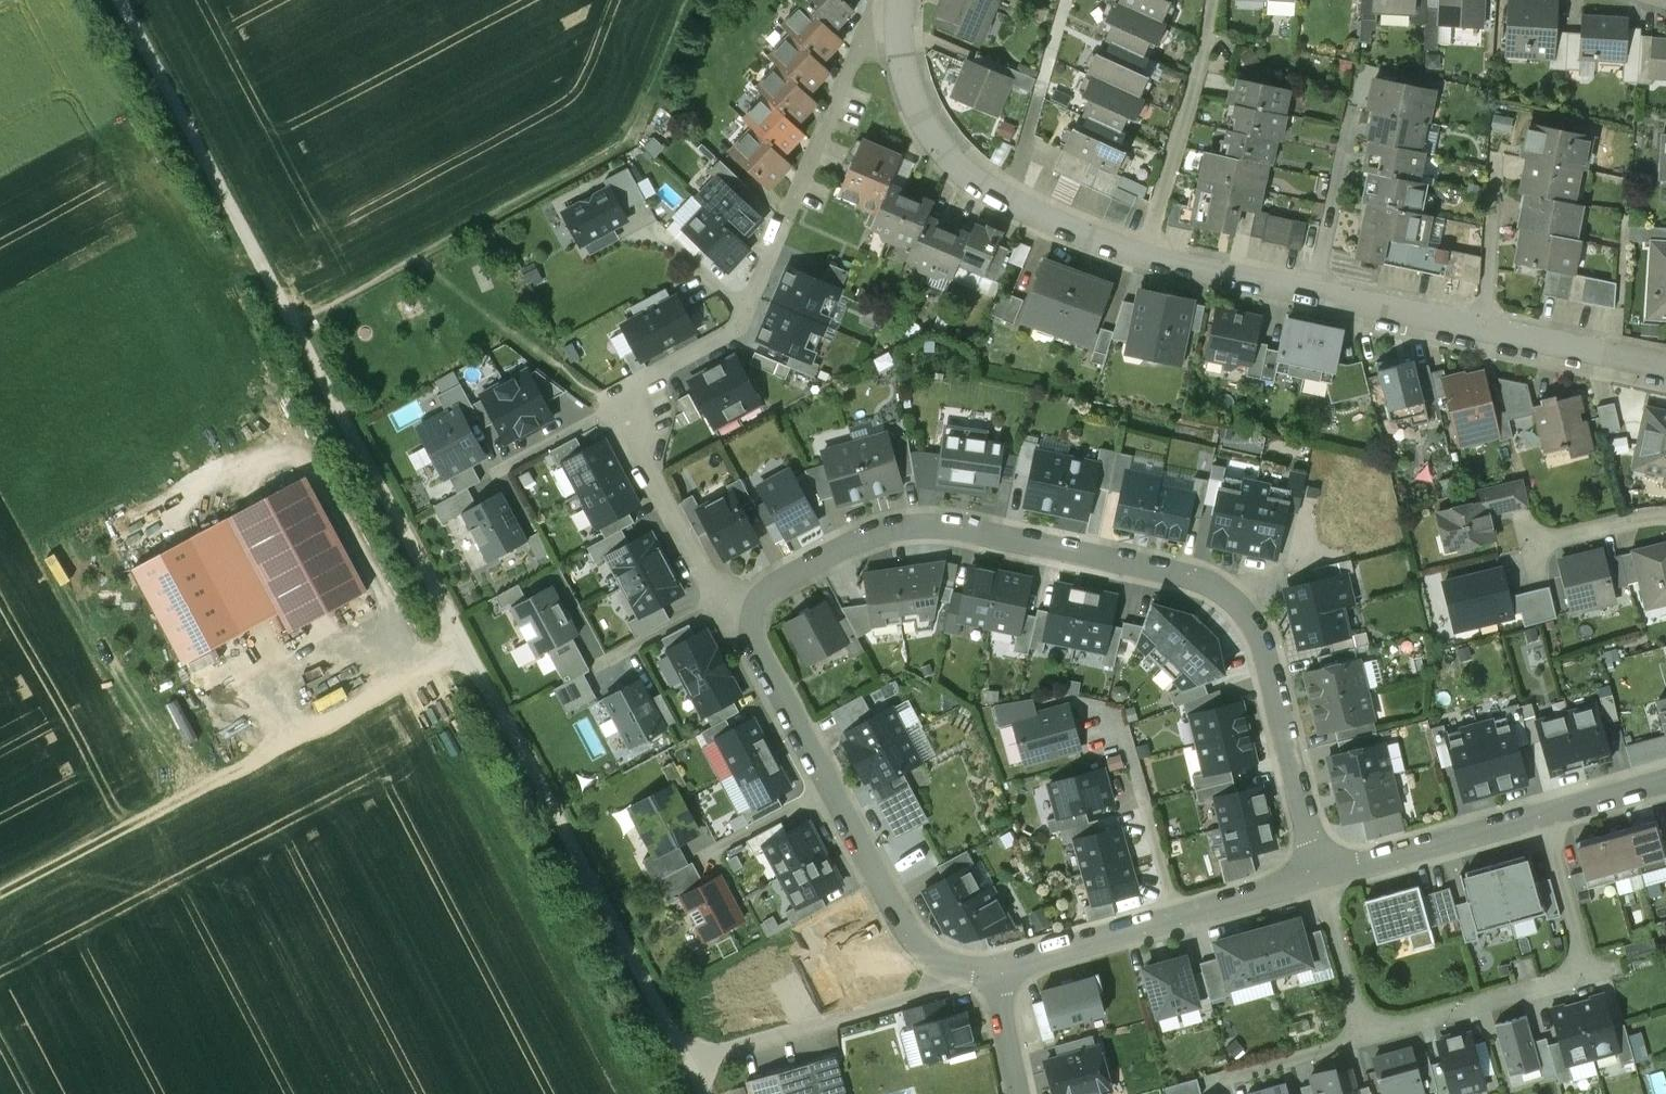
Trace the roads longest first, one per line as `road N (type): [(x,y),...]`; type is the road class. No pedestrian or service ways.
road 1 (track): [(122,0),(709,1093)]
road 2 (residential): [(1322,874),(1263,645),(1249,617),(1201,580),(926,524),(843,546),(737,612)]
road 3 (track): [(689,0),(633,141),(297,324)]
road 4 (track): [(0,895),(465,648)]
road 5 (residential): [(1539,813),(1578,963),(1563,981),(1366,1037)]
road 6 (residential): [(1145,257),(1005,199),(972,176),(920,114),(899,19)]
road 7 (track): [(991,972),(691,1061)]
road 8 (residential): [(1145,257),(1213,0)]
road 9 (residential): [(617,408),(643,382),(736,331),(788,220)]
road 10 (residential): [(834,792),(919,947),(991,972)]
road 11 (residential): [(899,19),(869,30),(788,220)]
road 12 (residential): [(1322,874),(1539,813)]
road 13 (residential): [(720,602),(617,408)]
road 14 (residential): [(737,612),(834,792)]
road 15 (residential): [(991,972),(1177,917)]
road 16 (residential): [(1312,294),(1351,109)]
road 17 (residential): [(1665,366),(1483,331)]
road 18 (residential): [(1483,331),(1312,294)]
road 19 (residential): [(1483,331),(1498,159)]
road 20 (residential): [(1312,294),(1145,257)]
road 21 (residential): [(1366,1037),(1322,874)]
road 22 (residential): [(1177,917),(1322,874)]
road 23 (residential): [(489,477),(617,408)]
road 24 (residential): [(707,857),(834,792)]
road 25 (residential): [(1234,1076),(1366,1037)]
road 26 (residential): [(1665,515),(1532,545)]
road 27 (residential): [(1177,917),(1139,788)]
road 28 (residential): [(601,664),(720,602)]
road 29 (residential): [(1539,813),(1665,779)]
road 30 (residential): [(991,972),(1017,1093)]

